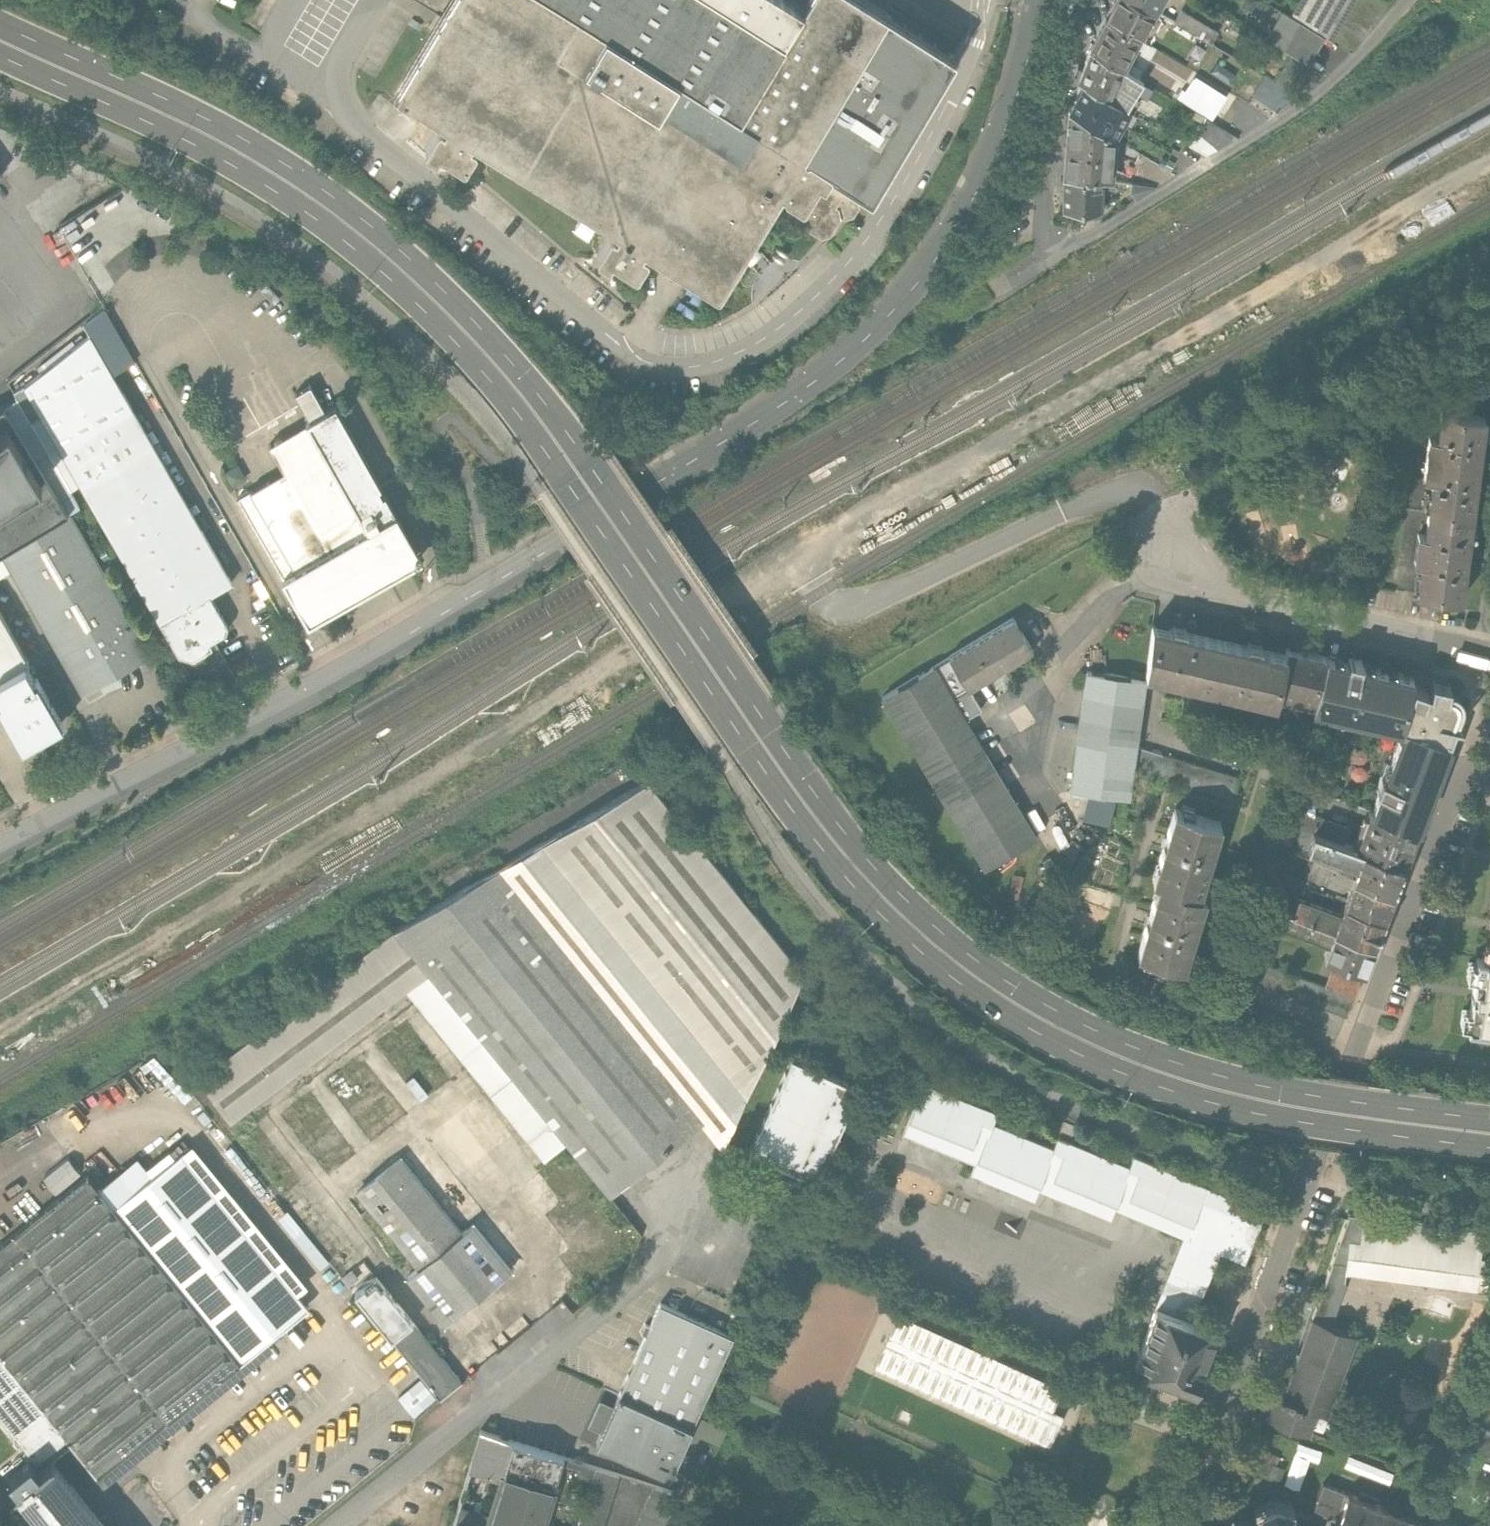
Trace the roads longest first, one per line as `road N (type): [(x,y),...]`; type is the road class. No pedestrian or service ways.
road 1 (primary): [(0,35),(221,139),(359,229),(488,349),(764,739),(871,880),(937,943),(1088,1041),(1185,1078),(1316,1107),(1489,1130)]
road 2 (tertiary): [(0,851),(330,682),(796,397),(865,338),(943,244),(1003,133),(1040,0)]
road 3 (residential): [(1183,1525),(1455,790),(1465,776),(1489,773)]
road 4 (residential): [(1489,655),(1216,588),(1185,566),(1167,534)]
road 5 (residential): [(1043,258),(1051,89),(1086,0)]

